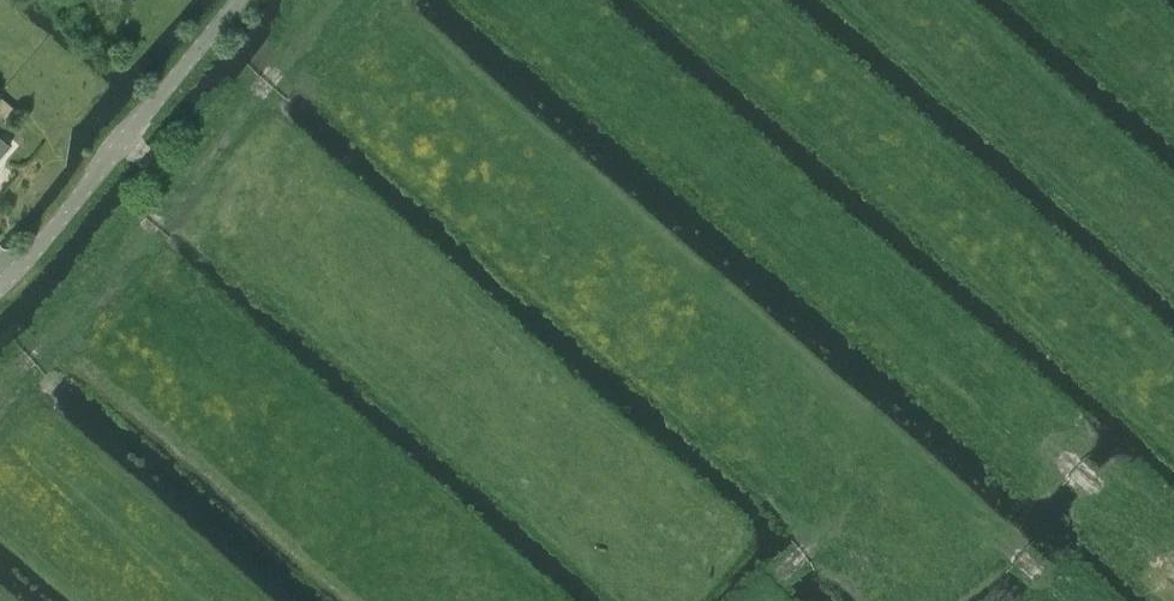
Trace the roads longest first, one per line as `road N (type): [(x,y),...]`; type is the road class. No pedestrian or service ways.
road 1 (unclassified): [(0,277),(228,0)]

